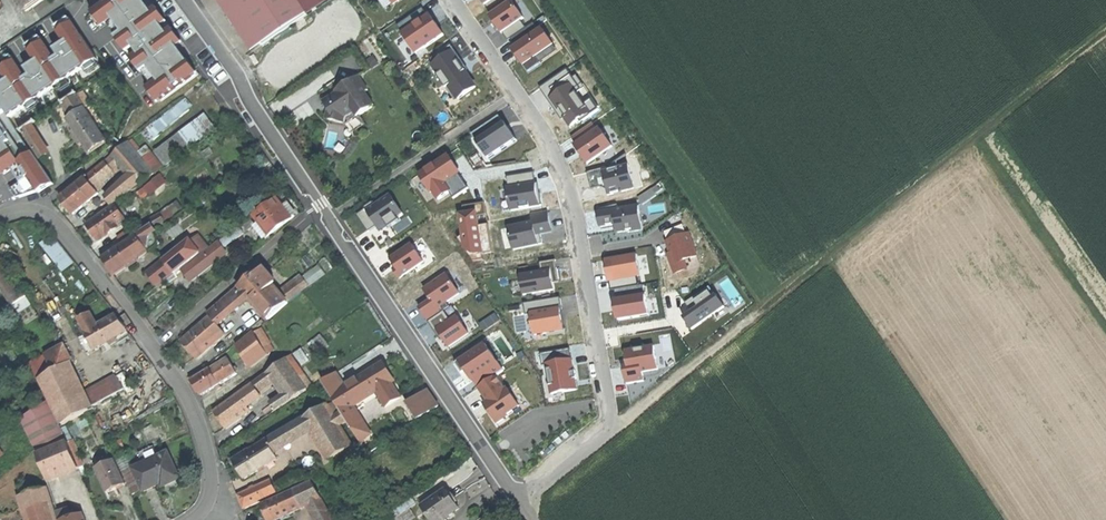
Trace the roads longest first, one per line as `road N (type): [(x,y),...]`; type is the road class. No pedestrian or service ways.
road 1 (track): [(1105,28),(610,422)]
road 2 (residential): [(179,0),(524,505)]
road 3 (residential): [(459,0),(552,135),(579,204),(605,357),(605,432),(524,505)]
road 4 (residential): [(187,519),(205,506),(214,472),(182,389),(56,220),(19,210),(0,220)]

